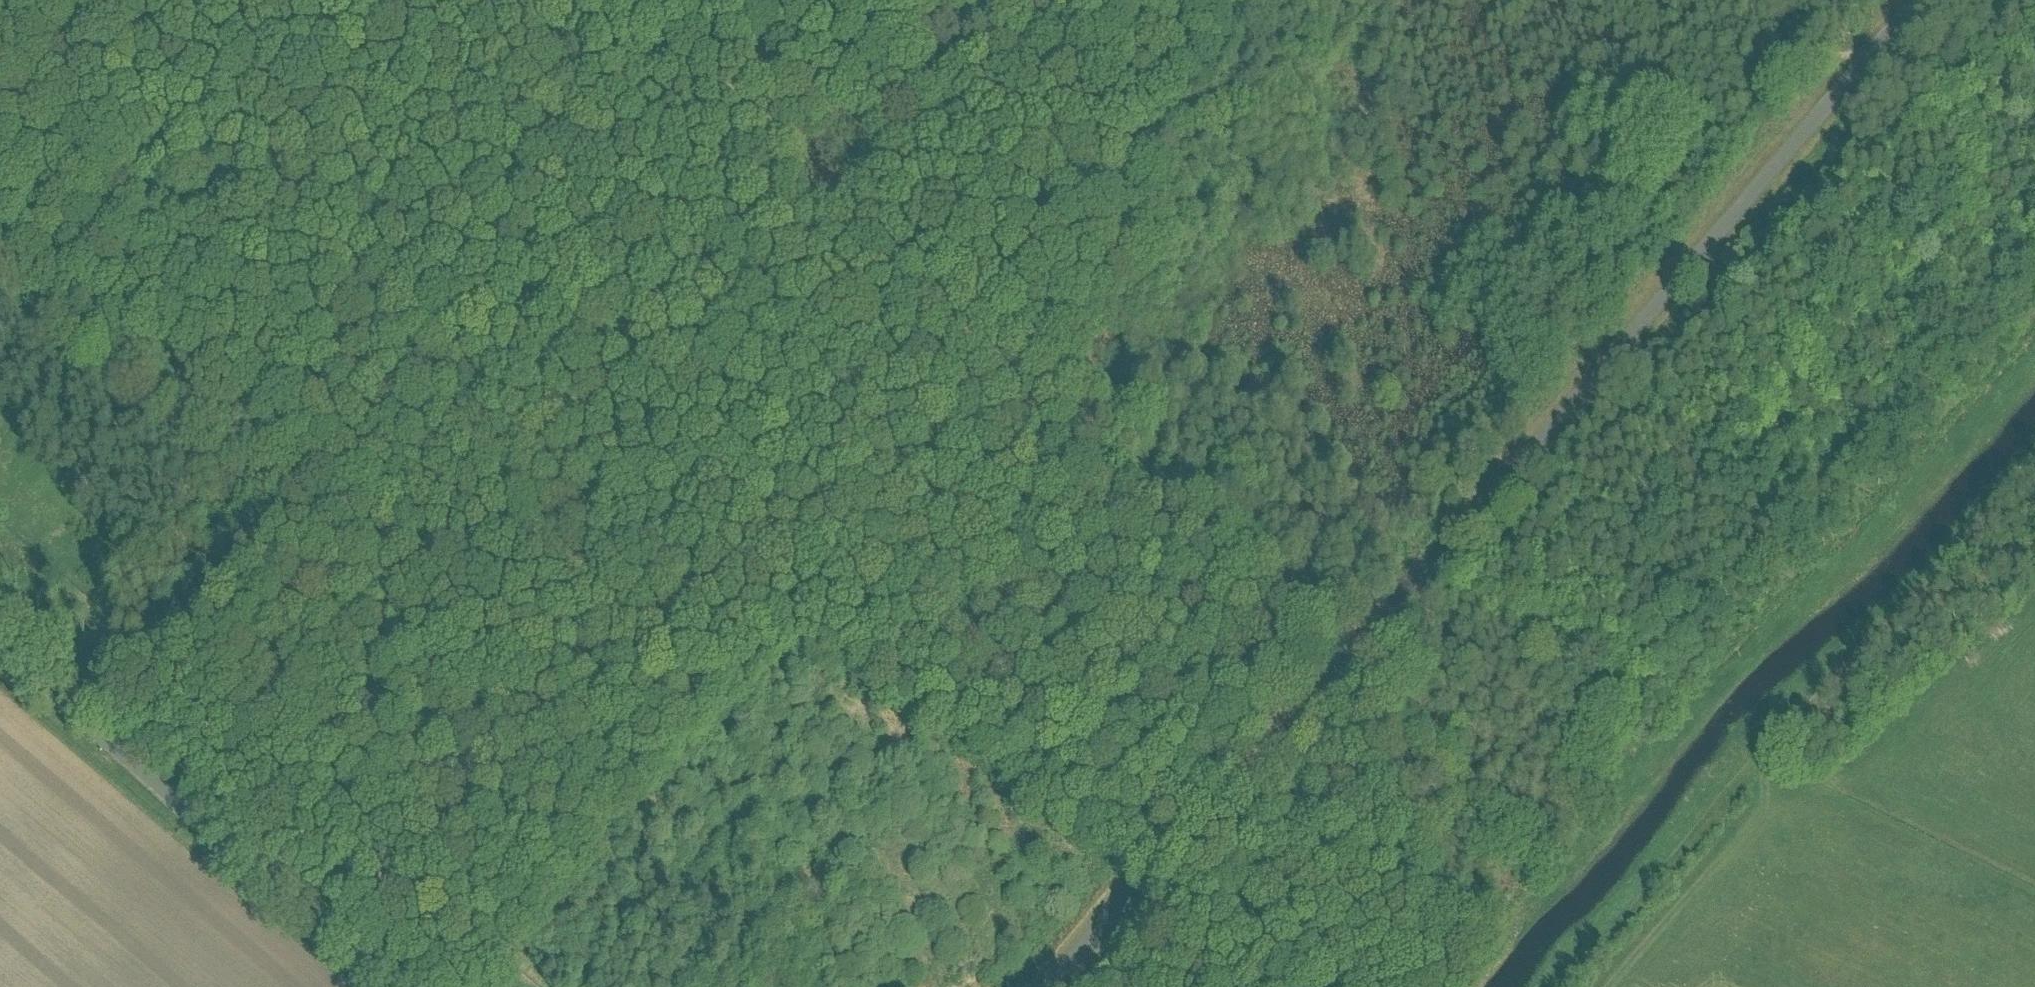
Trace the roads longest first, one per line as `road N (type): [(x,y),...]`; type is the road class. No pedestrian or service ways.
road 1 (unclassified): [(392,986),(0,652)]
road 2 (track): [(1759,790),(1753,755),(2034,464)]

